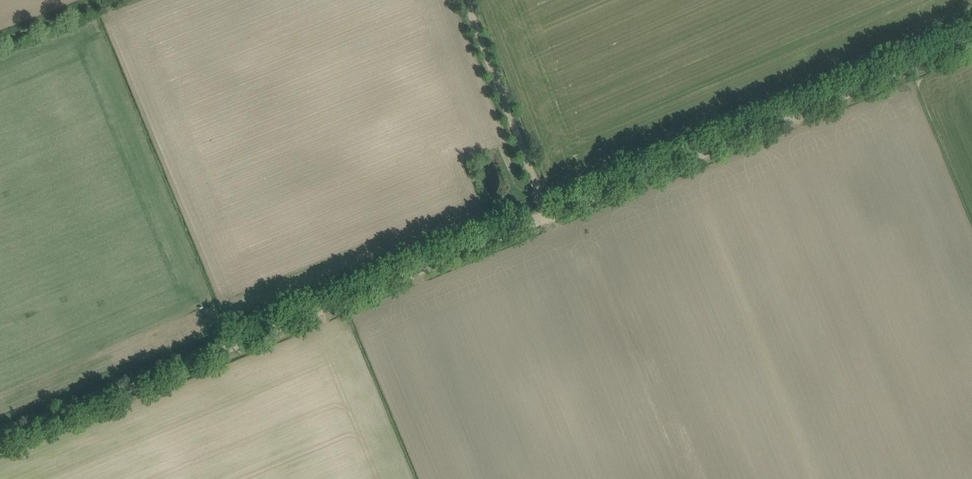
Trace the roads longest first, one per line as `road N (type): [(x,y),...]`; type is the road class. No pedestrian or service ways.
road 1 (track): [(545,217),(0,442)]
road 2 (track): [(971,41),(545,217)]
road 3 (track): [(545,217),(464,0)]

